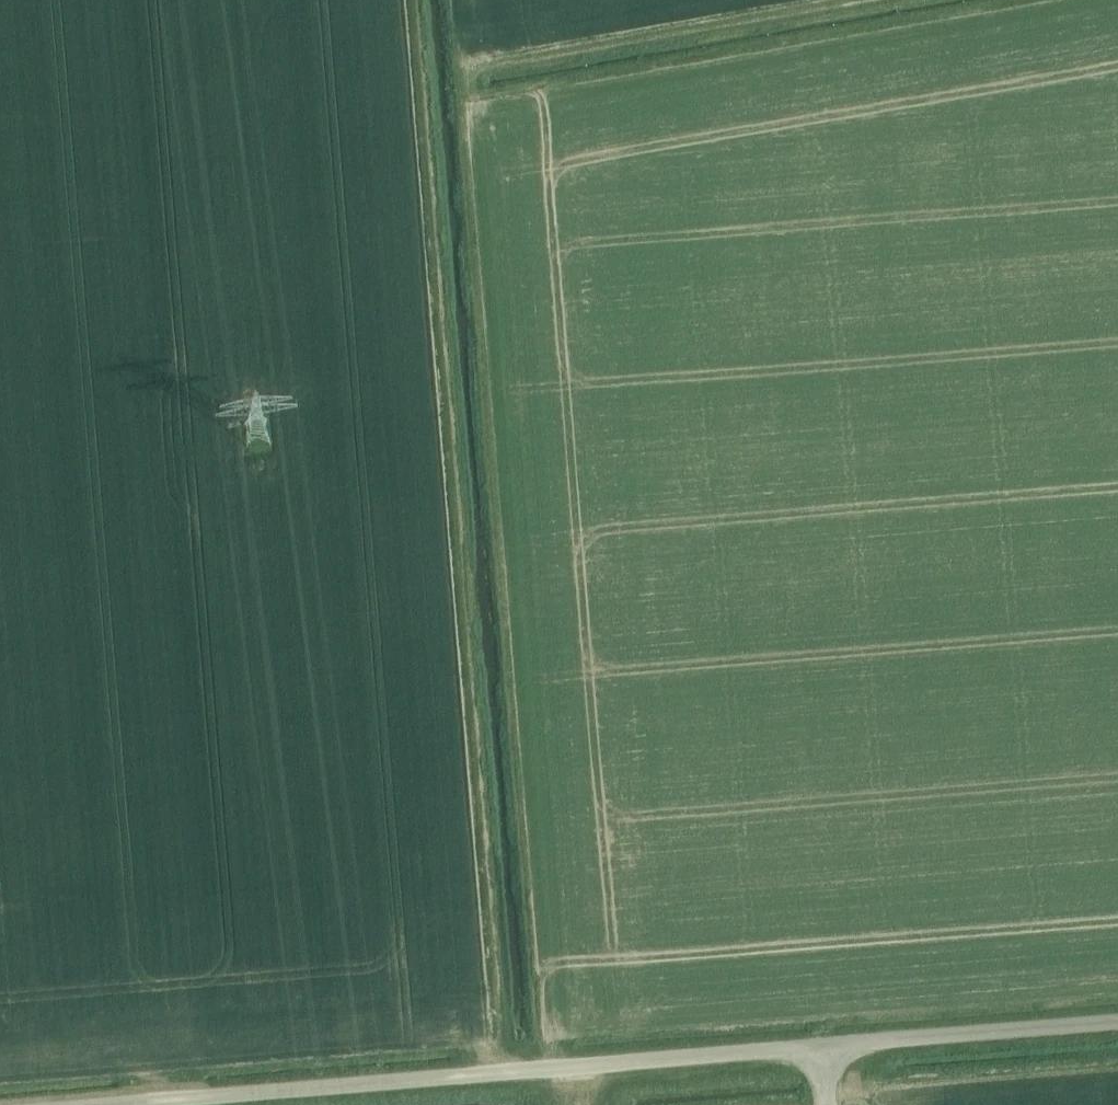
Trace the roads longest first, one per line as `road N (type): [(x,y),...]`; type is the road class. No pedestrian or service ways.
road 1 (unclassified): [(140,1104),(817,1049)]
road 2 (unclassified): [(817,1049),(1117,1025)]

